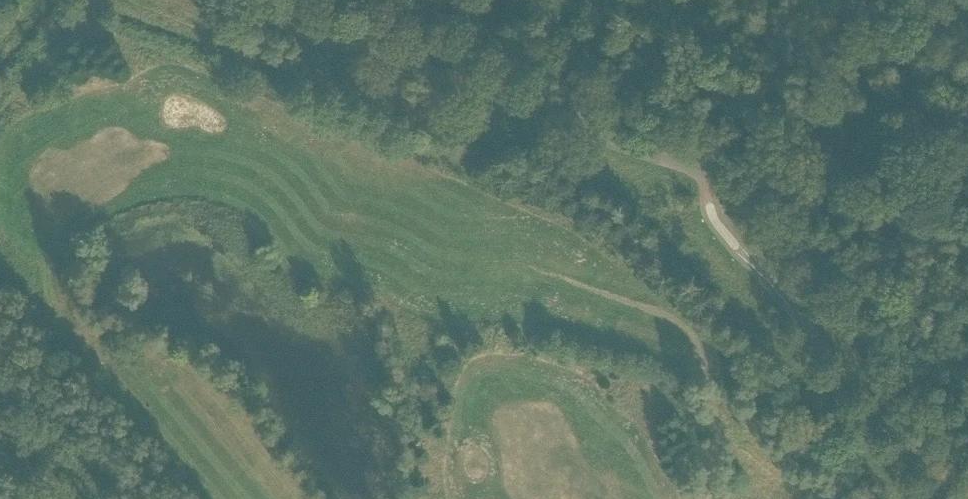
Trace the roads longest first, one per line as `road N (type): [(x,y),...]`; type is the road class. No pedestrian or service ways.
road 1 (unclassified): [(967,267),(565,123)]
road 2 (unclassified): [(565,123),(216,0)]
road 3 (unclassified): [(565,123),(608,0)]

